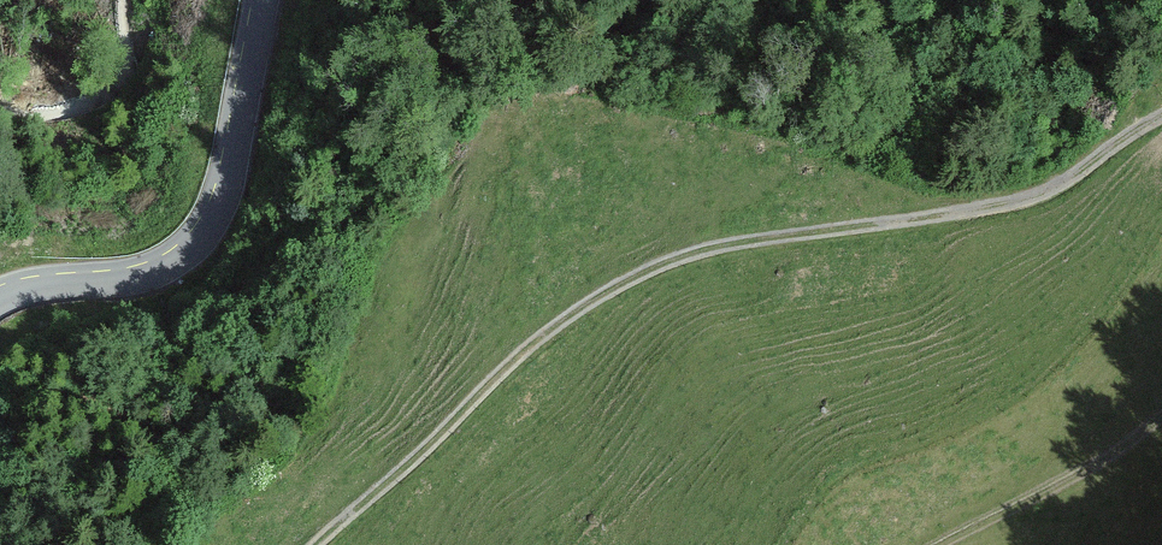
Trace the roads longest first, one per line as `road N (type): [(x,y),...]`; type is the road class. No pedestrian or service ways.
road 1 (track): [(1161,117),(1035,195),(694,251),(616,285),(531,341),(441,436),(311,544)]
road 2 (tertiary): [(263,0),(229,188),(200,241),(148,277),(16,291),(0,304)]
road 3 (track): [(1161,416),(1059,486),(940,544)]

